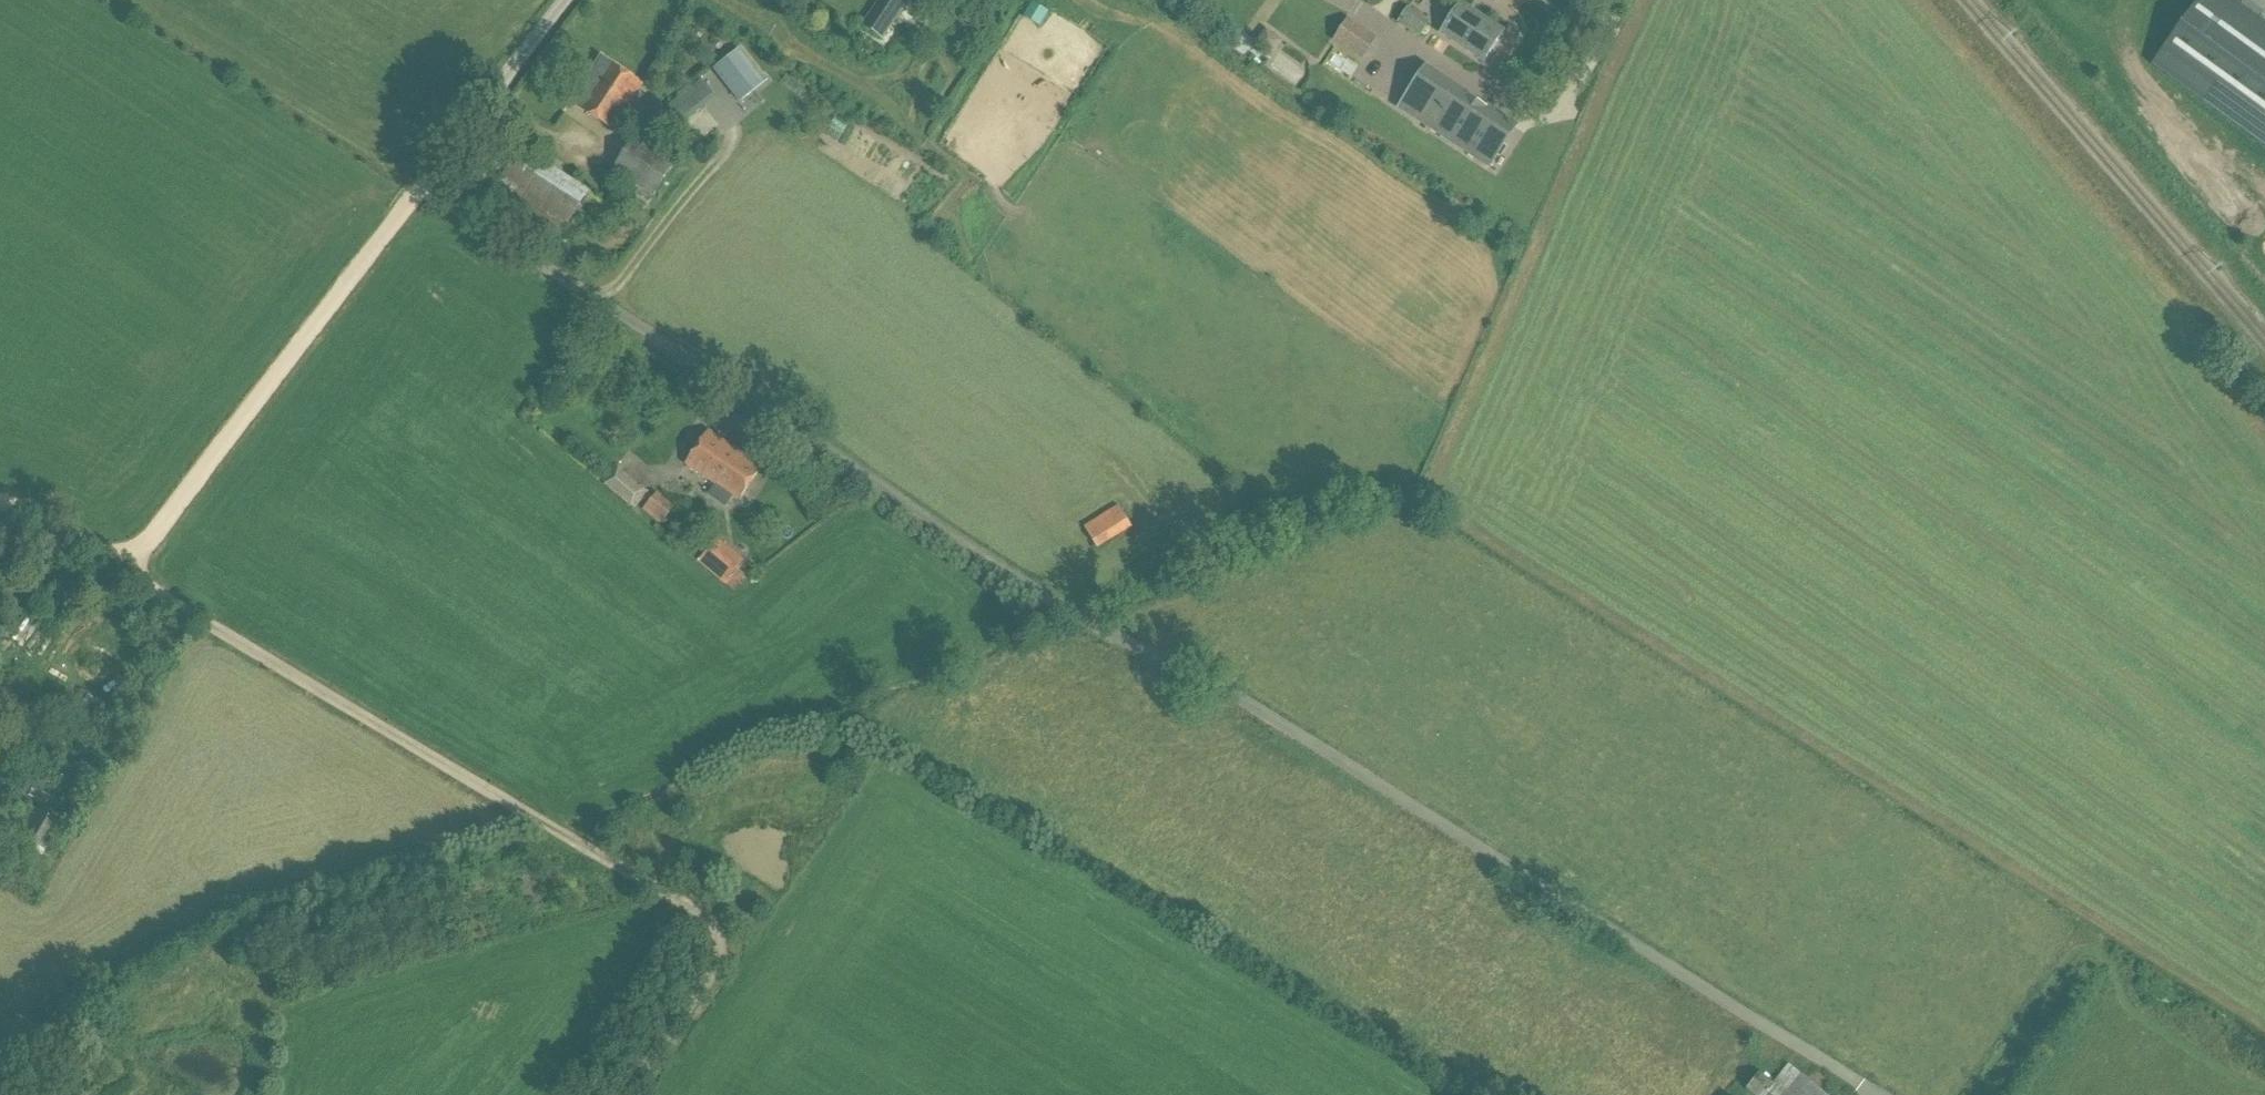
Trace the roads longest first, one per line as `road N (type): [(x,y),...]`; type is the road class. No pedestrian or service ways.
road 1 (unclassified): [(427,172),(976,542),(1233,684),(1877,1094)]
road 2 (track): [(629,1094),(697,992),(706,919),(139,558)]
road 3 (track): [(0,502),(139,558),(427,172)]
road 4 (unclassified): [(427,172),(560,0)]

